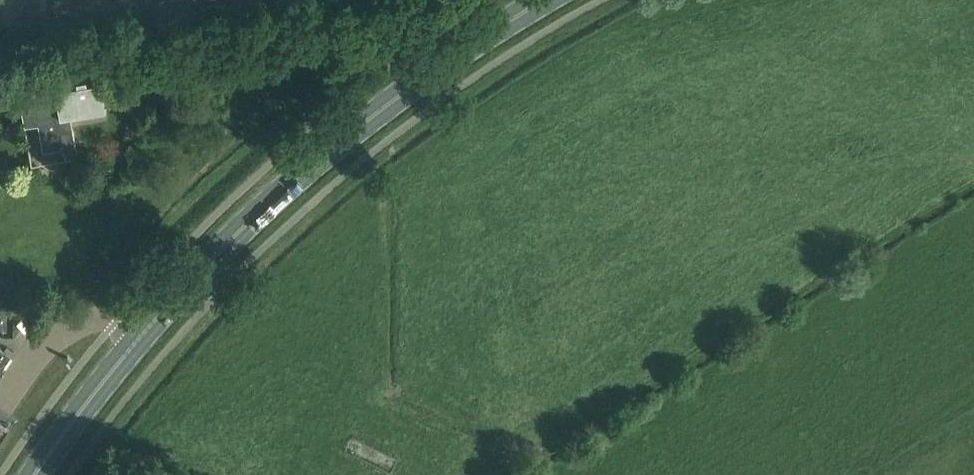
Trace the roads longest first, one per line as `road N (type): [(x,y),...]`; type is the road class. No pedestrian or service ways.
road 1 (primary): [(38,474),(150,326),(250,223),(380,115),(546,0)]

